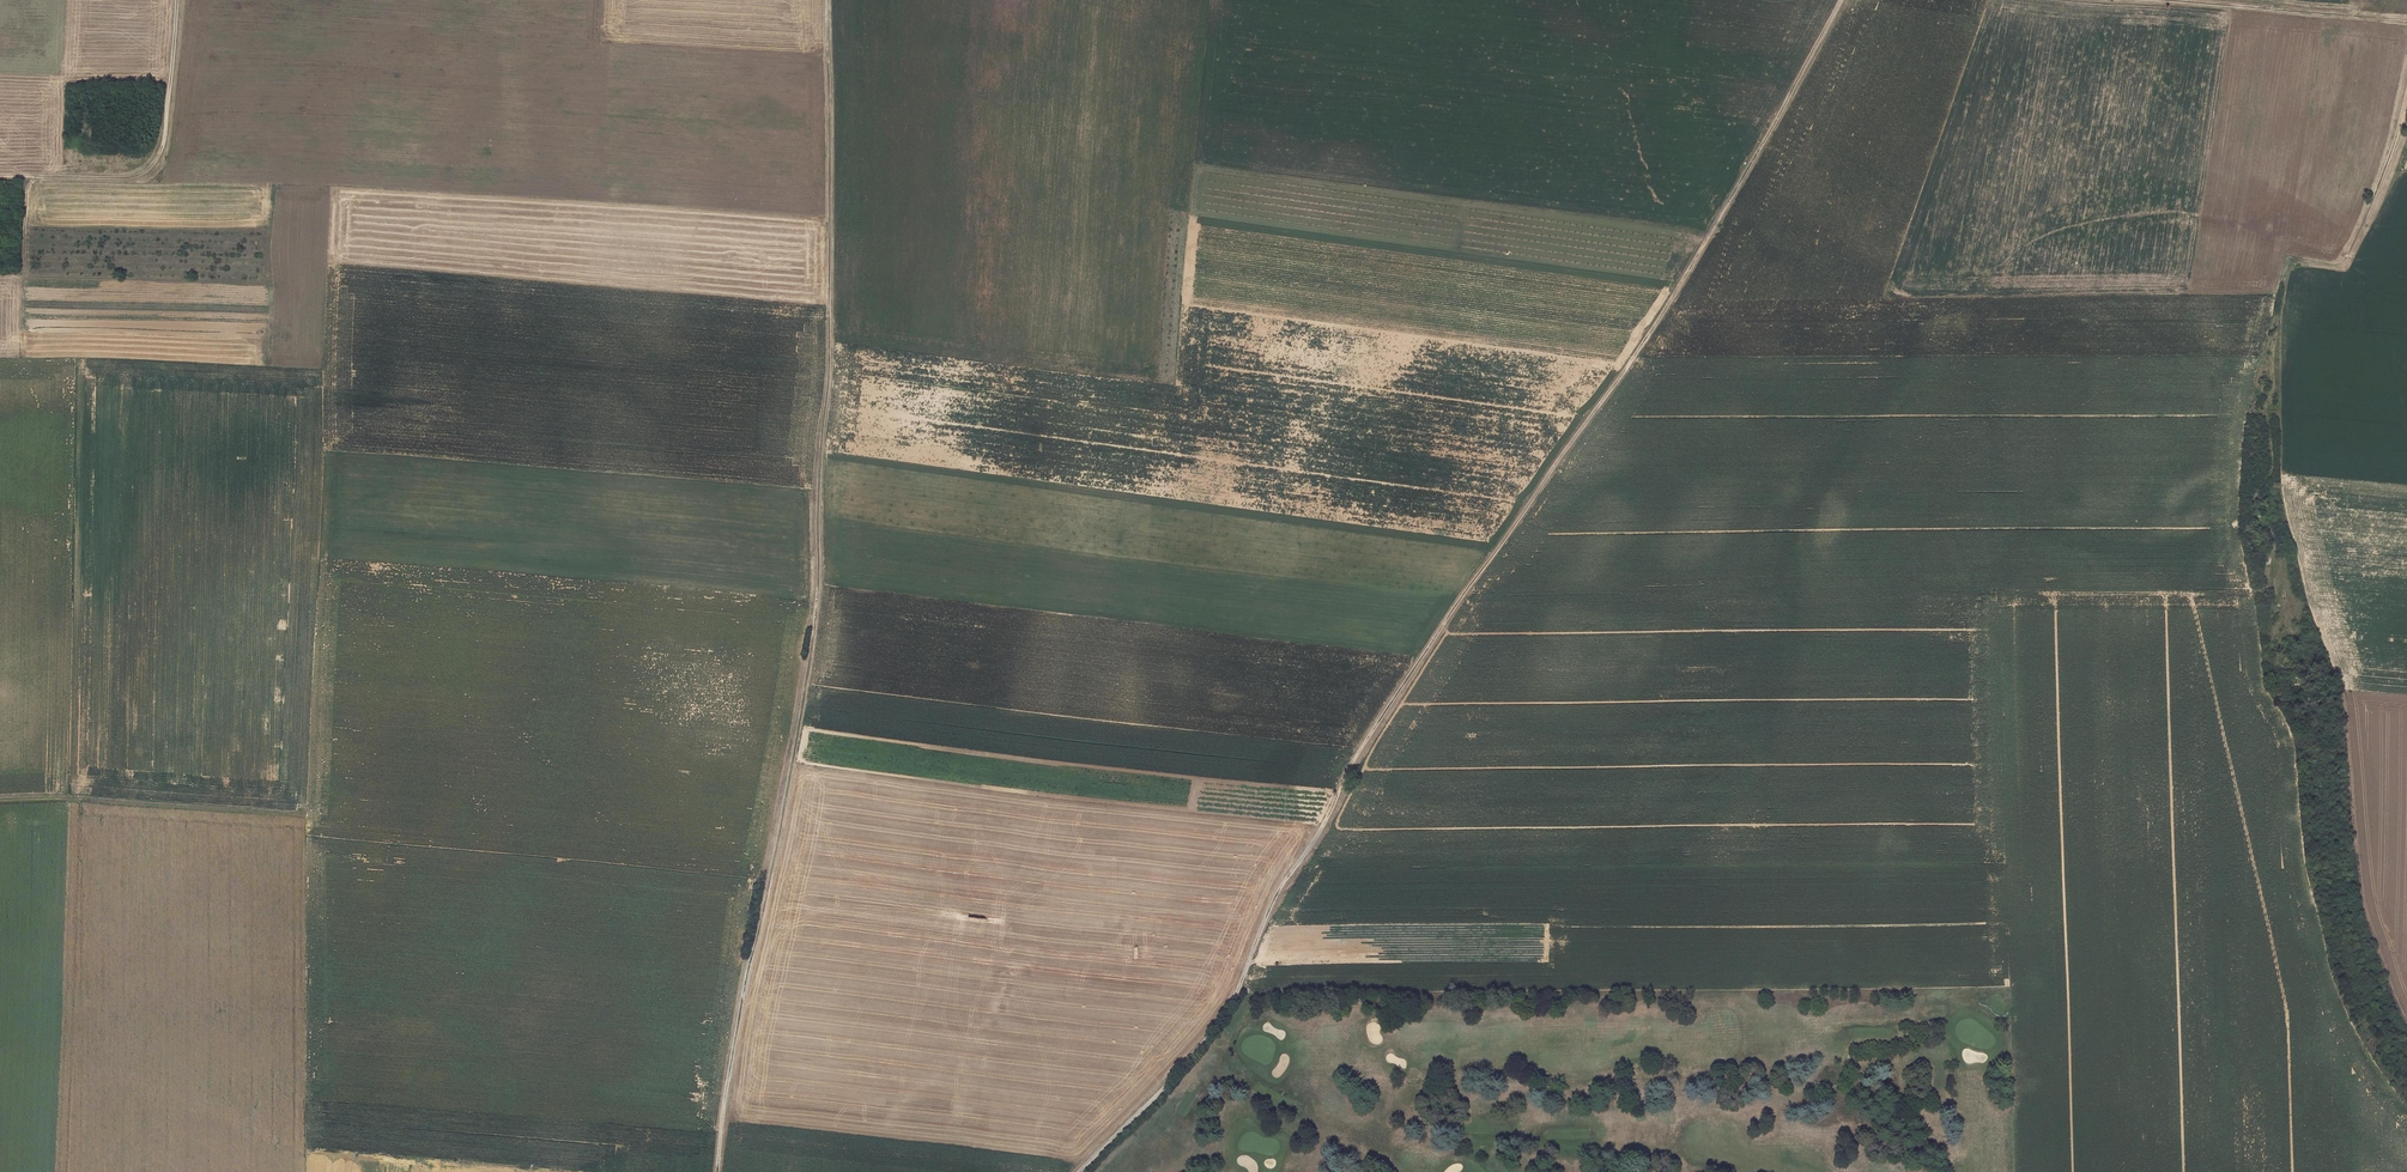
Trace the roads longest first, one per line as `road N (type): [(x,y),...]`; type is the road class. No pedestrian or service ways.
road 1 (track): [(1081,1171),(1234,999),(1270,906),(1310,848),(1344,775),(1671,300),(1840,0)]
road 2 (track): [(717,1171),(817,598),(829,383),(827,0)]
road 3 (track): [(178,0),(165,136),(143,173),(0,176)]
road 4 (track): [(2174,0),(2406,20)]
road 5 (track): [(2406,103),(2347,256),(2334,266),(2309,262)]

